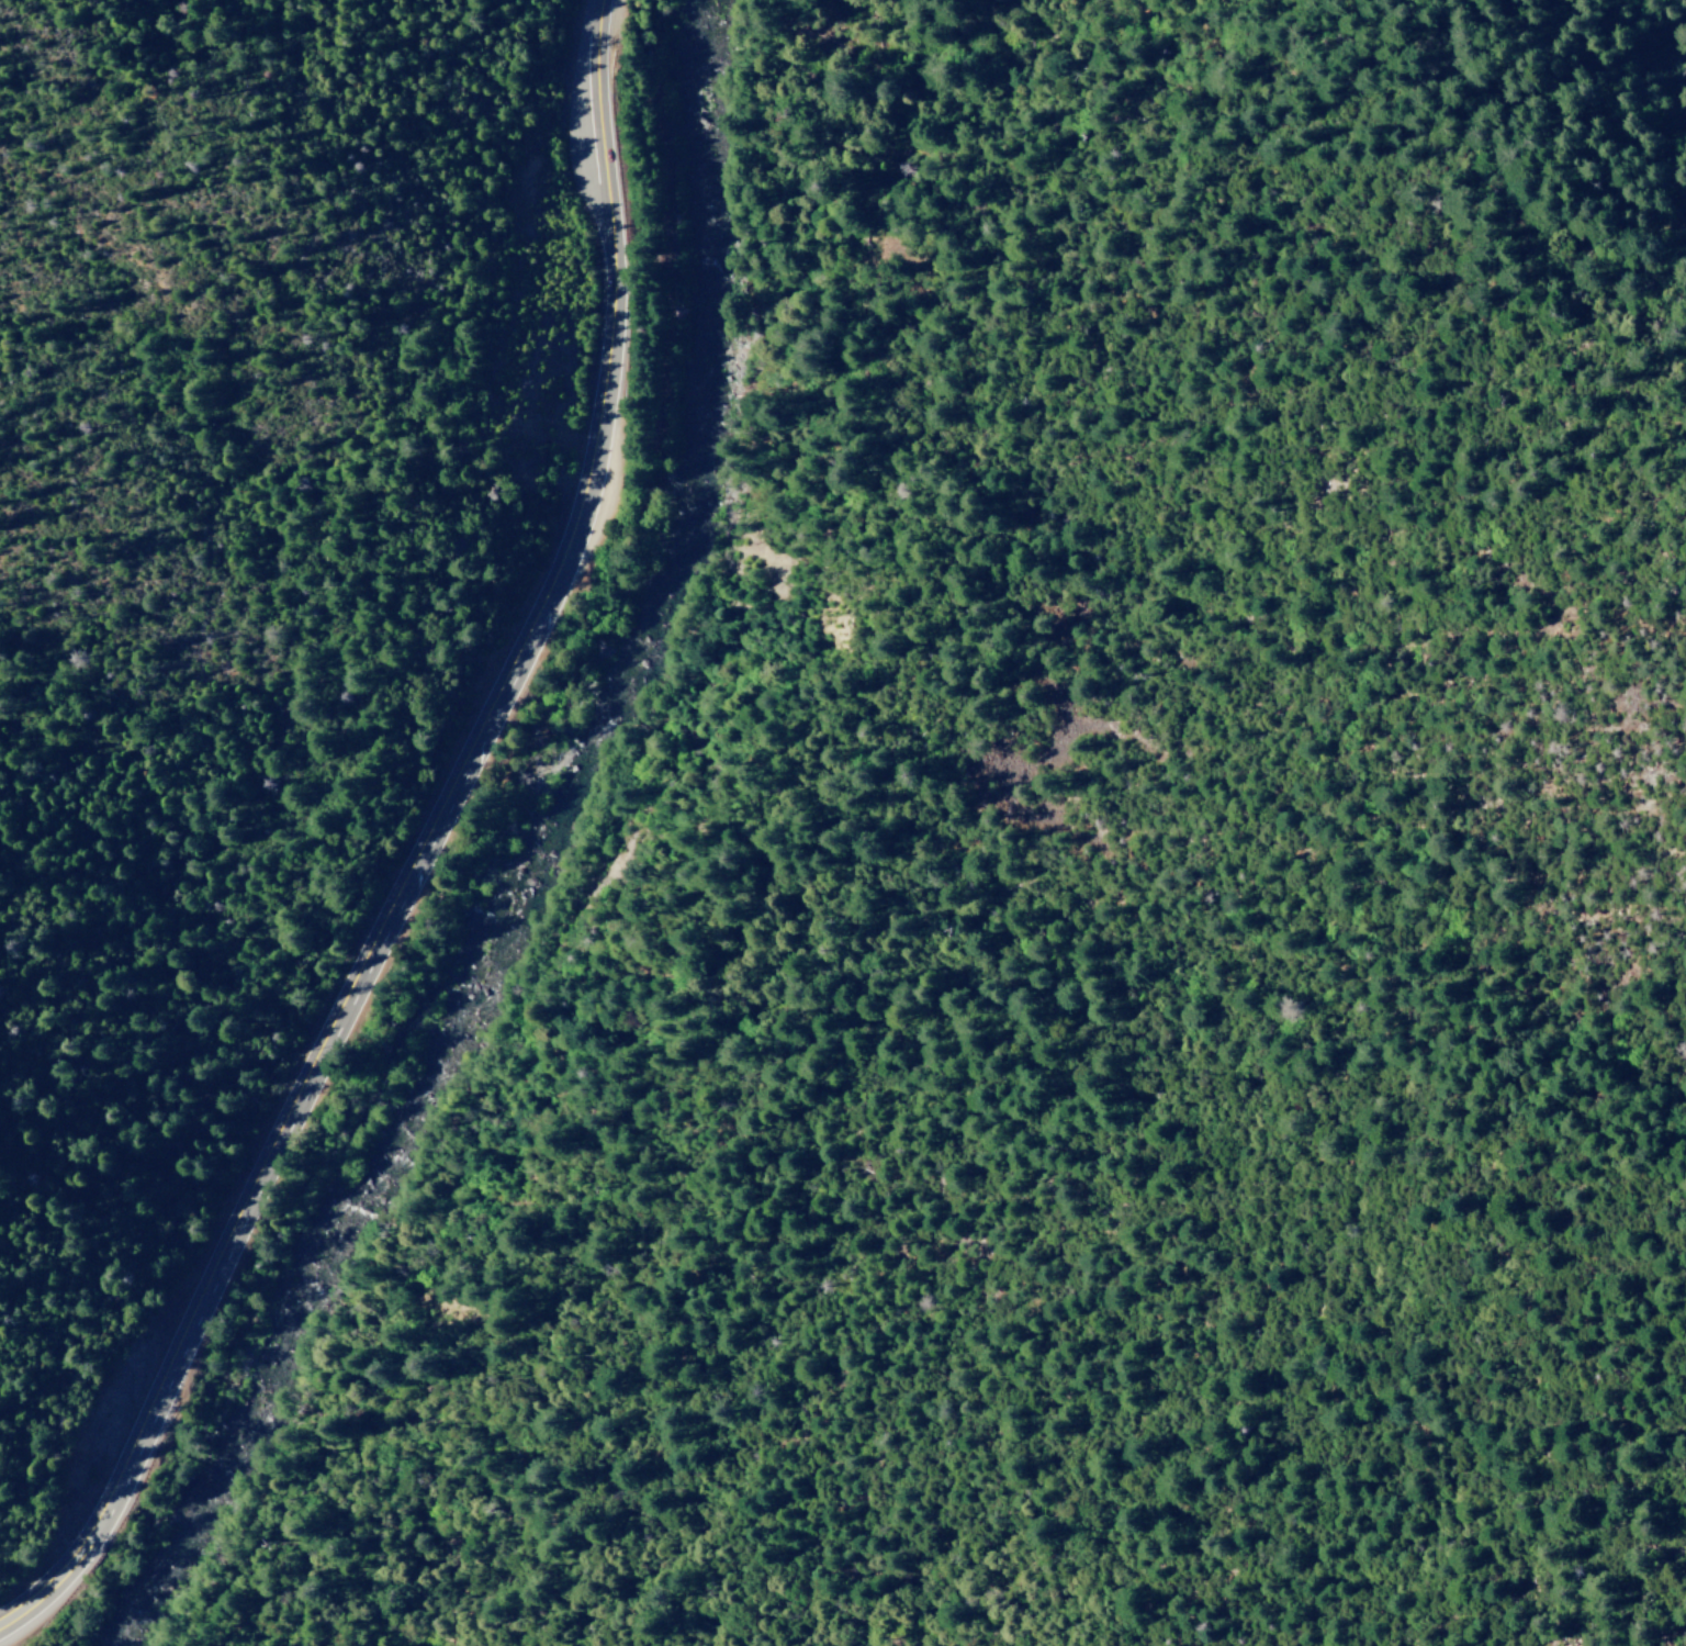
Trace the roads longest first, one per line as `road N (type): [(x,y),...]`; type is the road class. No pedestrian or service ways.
road 1 (trunk): [(540,607),(252,1191),(104,1526)]
road 2 (trunk): [(603,0),(597,77),(615,273),(612,339),(594,462),(540,607)]
road 3 (trunk): [(104,1526),(61,1578),(0,1629)]

